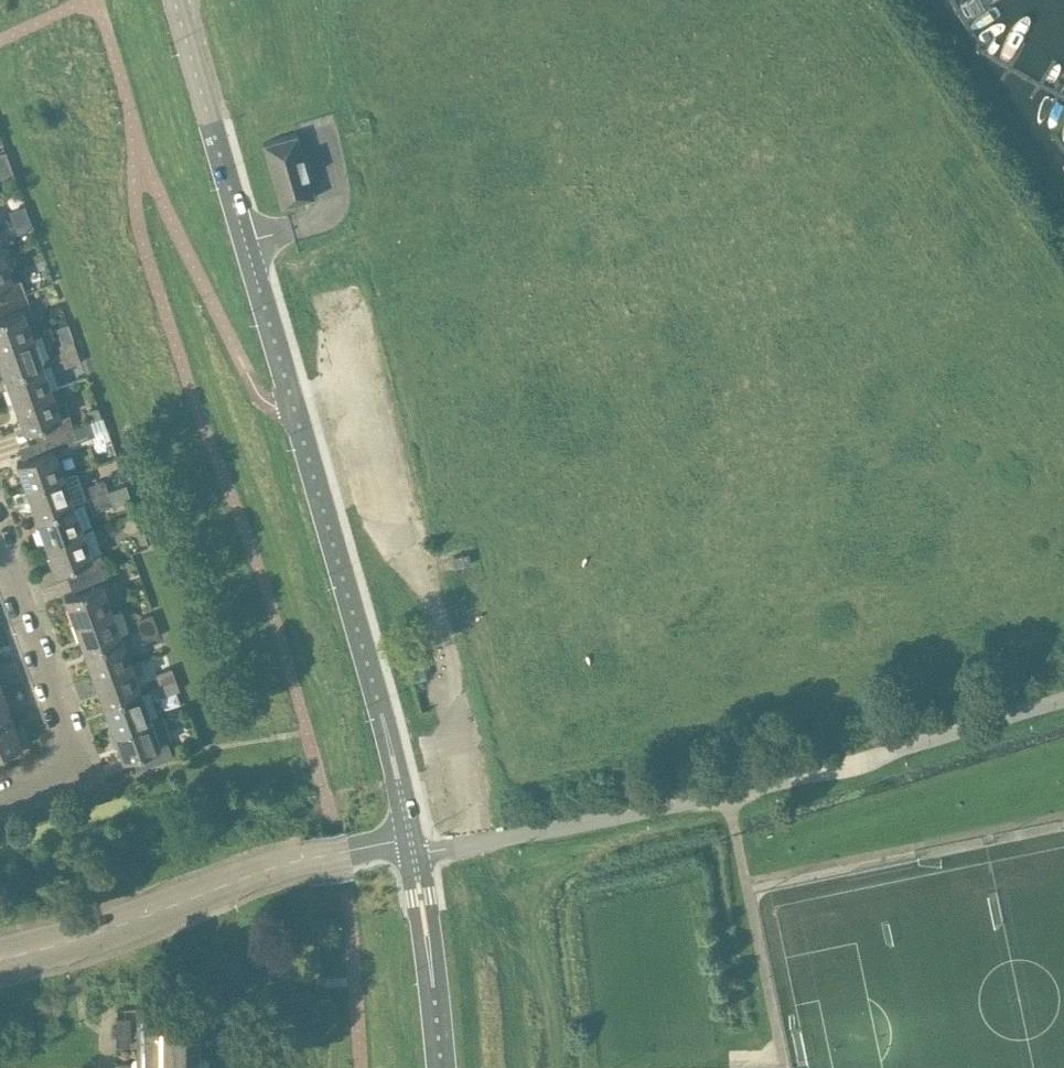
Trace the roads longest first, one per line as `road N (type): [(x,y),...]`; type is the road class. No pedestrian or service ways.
road 1 (secondary): [(413,846),(174,0)]
road 2 (unclassified): [(413,846),(726,794),(1063,700)]
road 3 (tertiary): [(0,963),(320,856),(413,846)]
road 4 (residential): [(0,794),(61,768),(67,749),(0,543)]
road 5 (secondary): [(440,1067),(413,846)]

